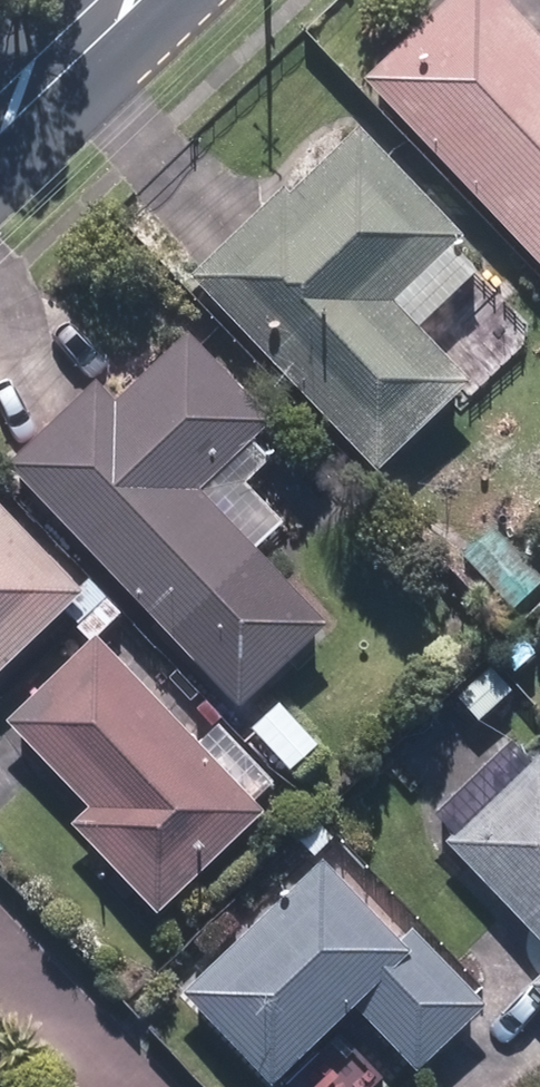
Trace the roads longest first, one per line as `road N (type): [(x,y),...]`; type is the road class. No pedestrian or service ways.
road 1 (residential): [(127,1086),(0,955)]
road 2 (secondary): [(0,115),(122,0)]

